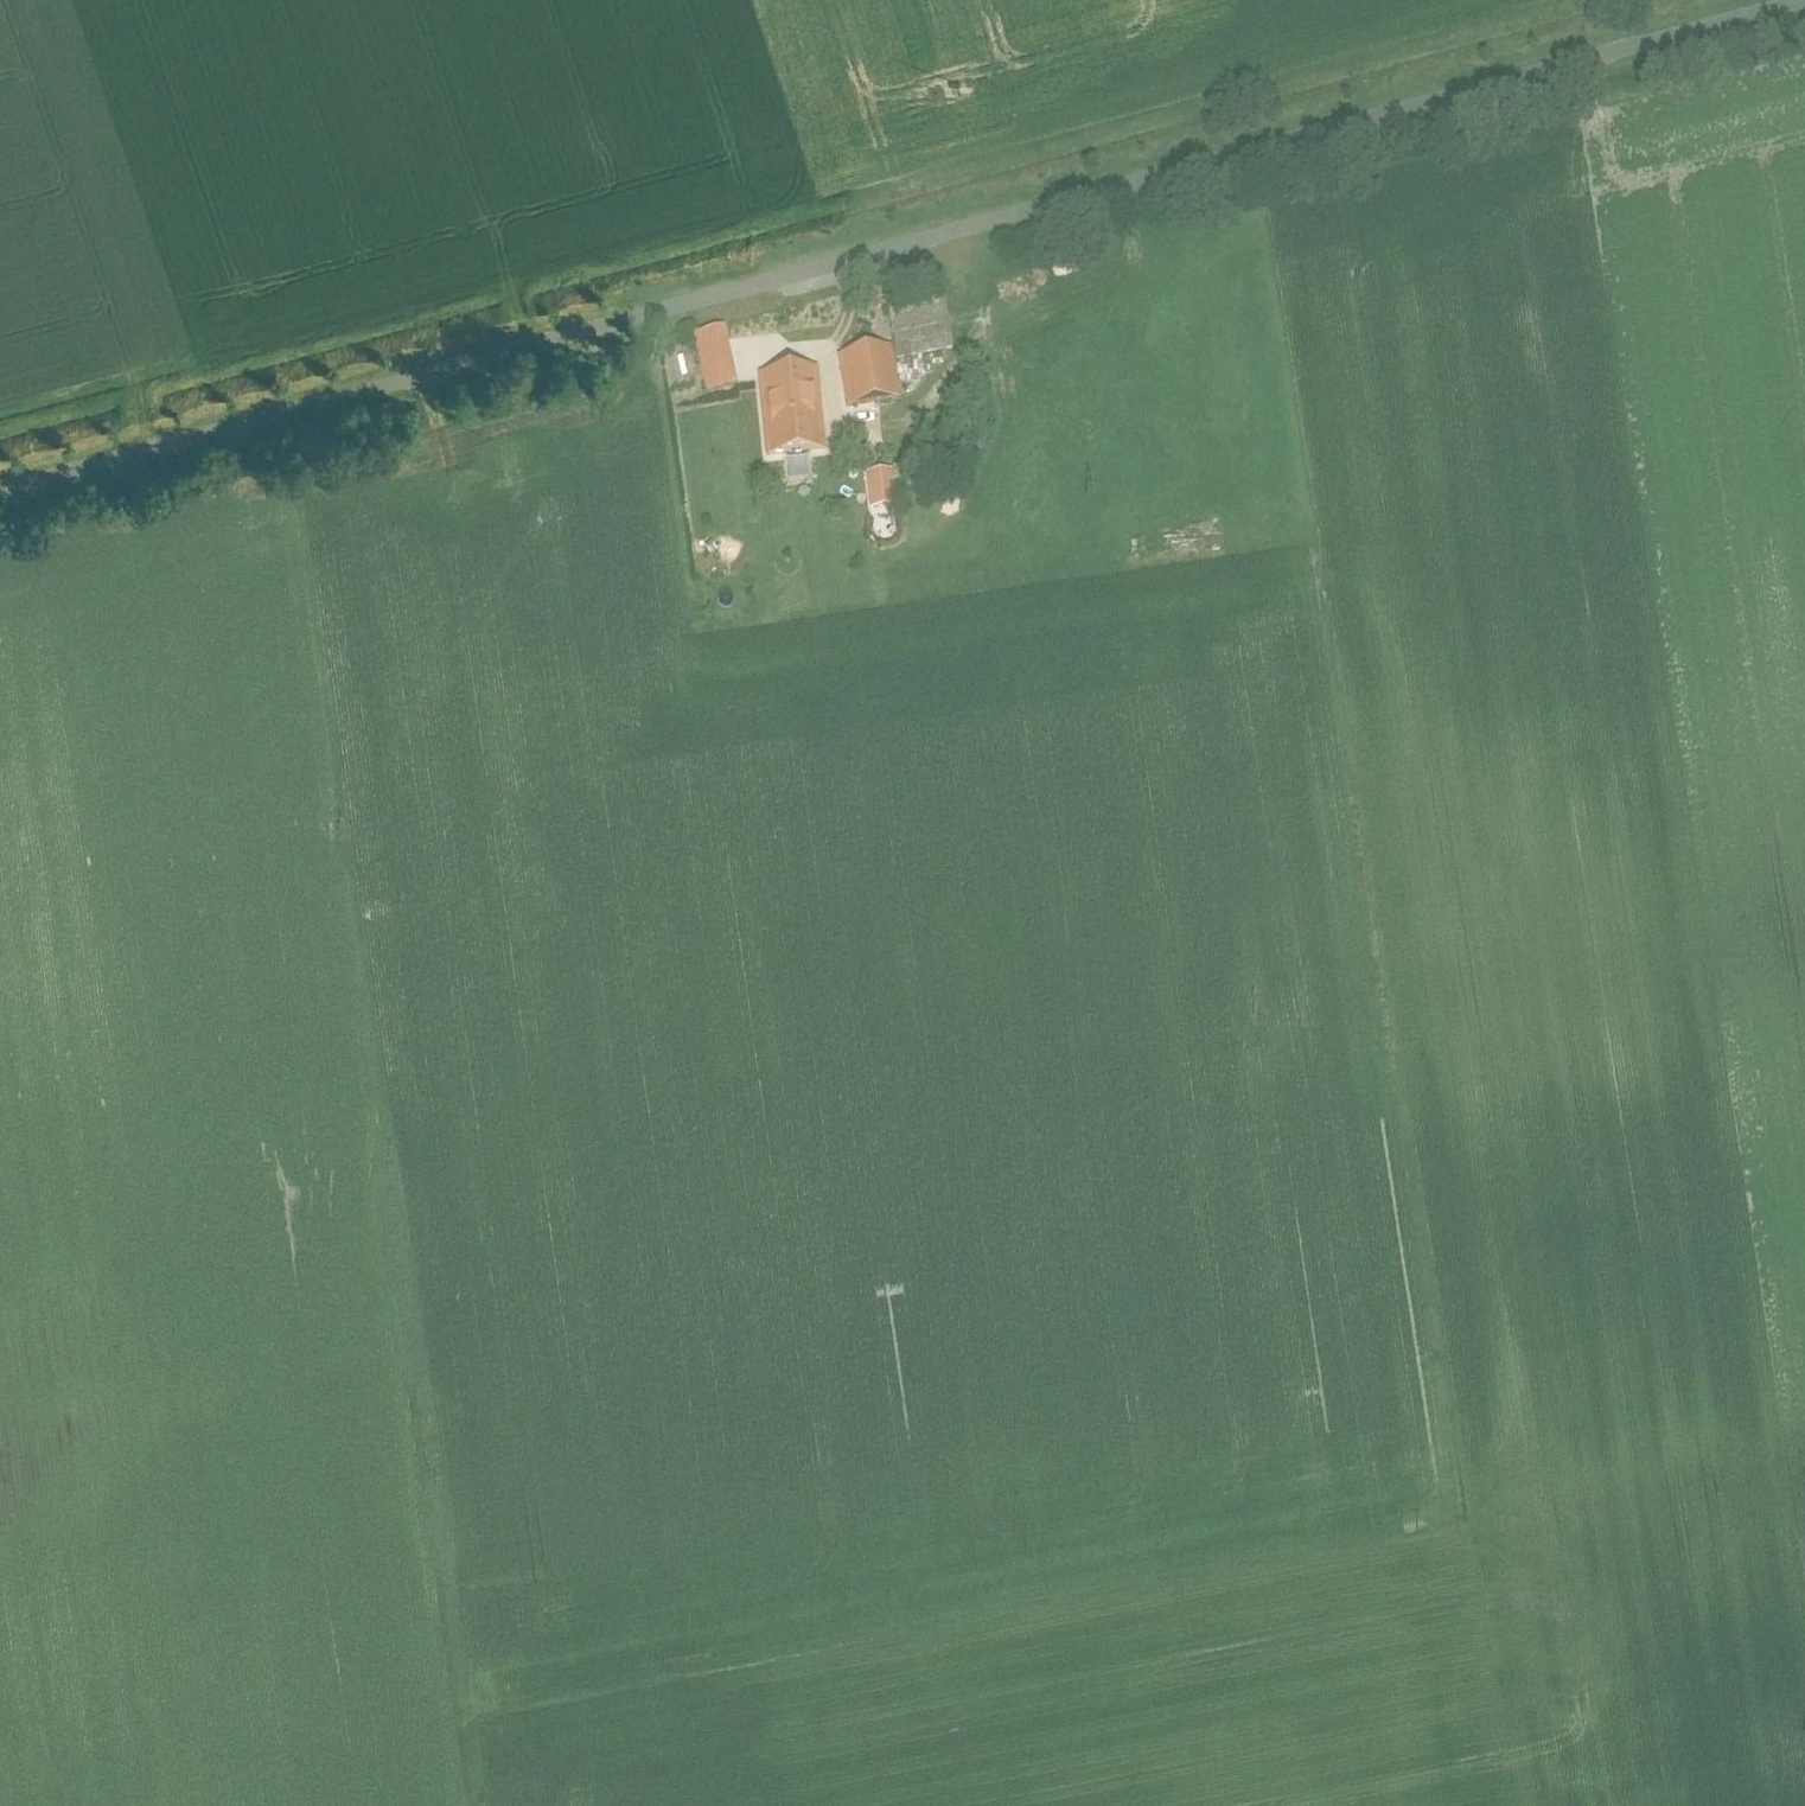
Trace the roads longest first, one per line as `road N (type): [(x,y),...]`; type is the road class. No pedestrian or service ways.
road 1 (residential): [(0,488),(1804,4)]

